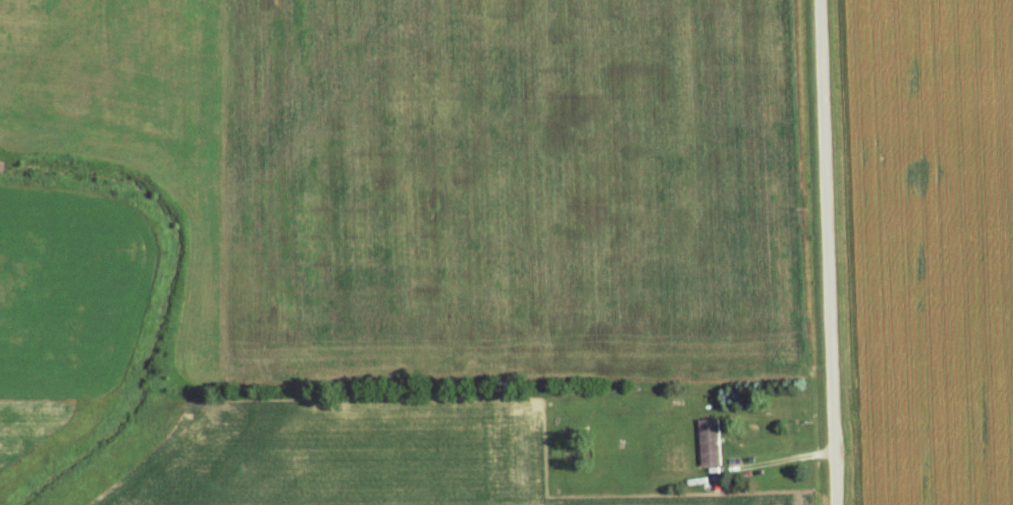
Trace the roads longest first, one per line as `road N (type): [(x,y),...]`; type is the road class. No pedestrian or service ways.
road 1 (residential): [(837,504),(820,0)]

